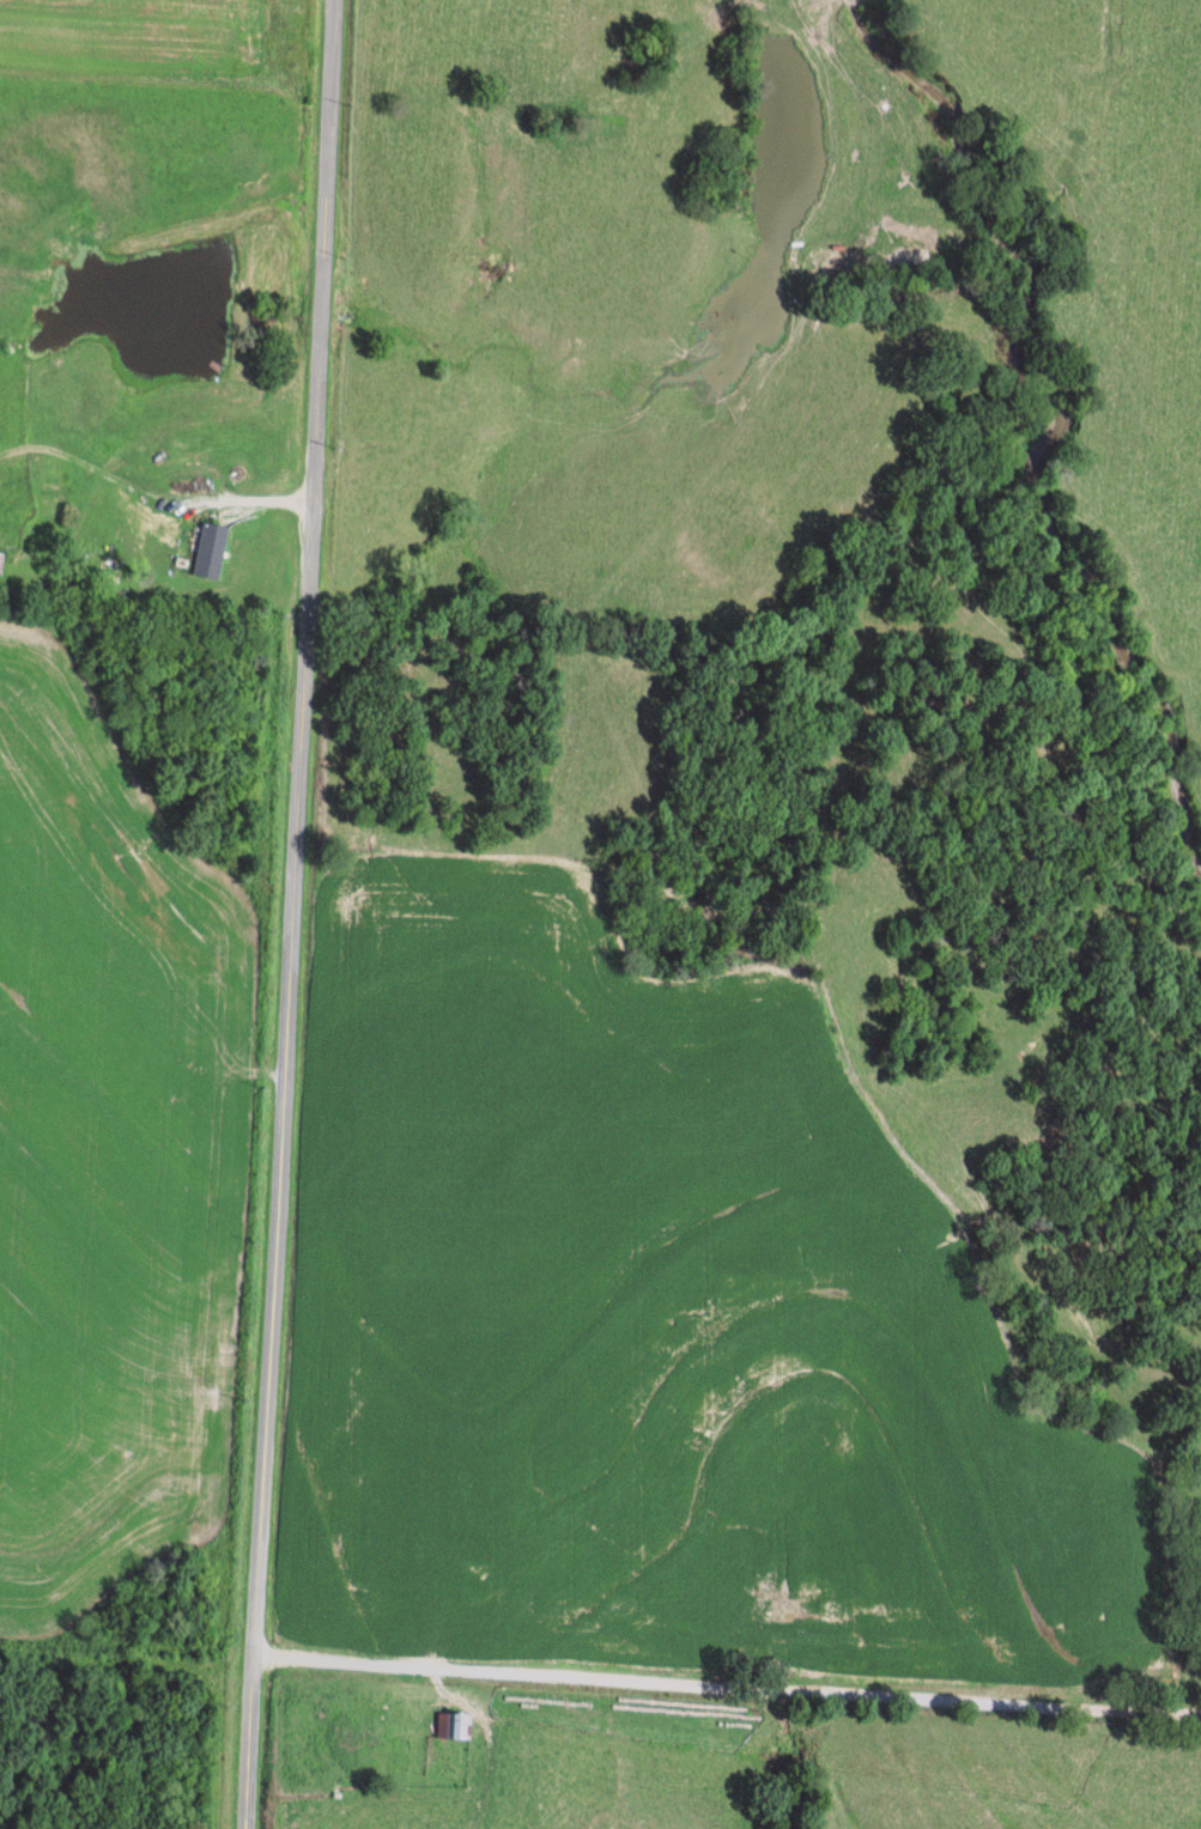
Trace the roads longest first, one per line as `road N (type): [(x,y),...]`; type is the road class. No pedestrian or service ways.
road 1 (secondary): [(334,0),(285,1167),(245,1828)]
road 2 (residential): [(254,1647),(797,1689),(1200,1707)]

